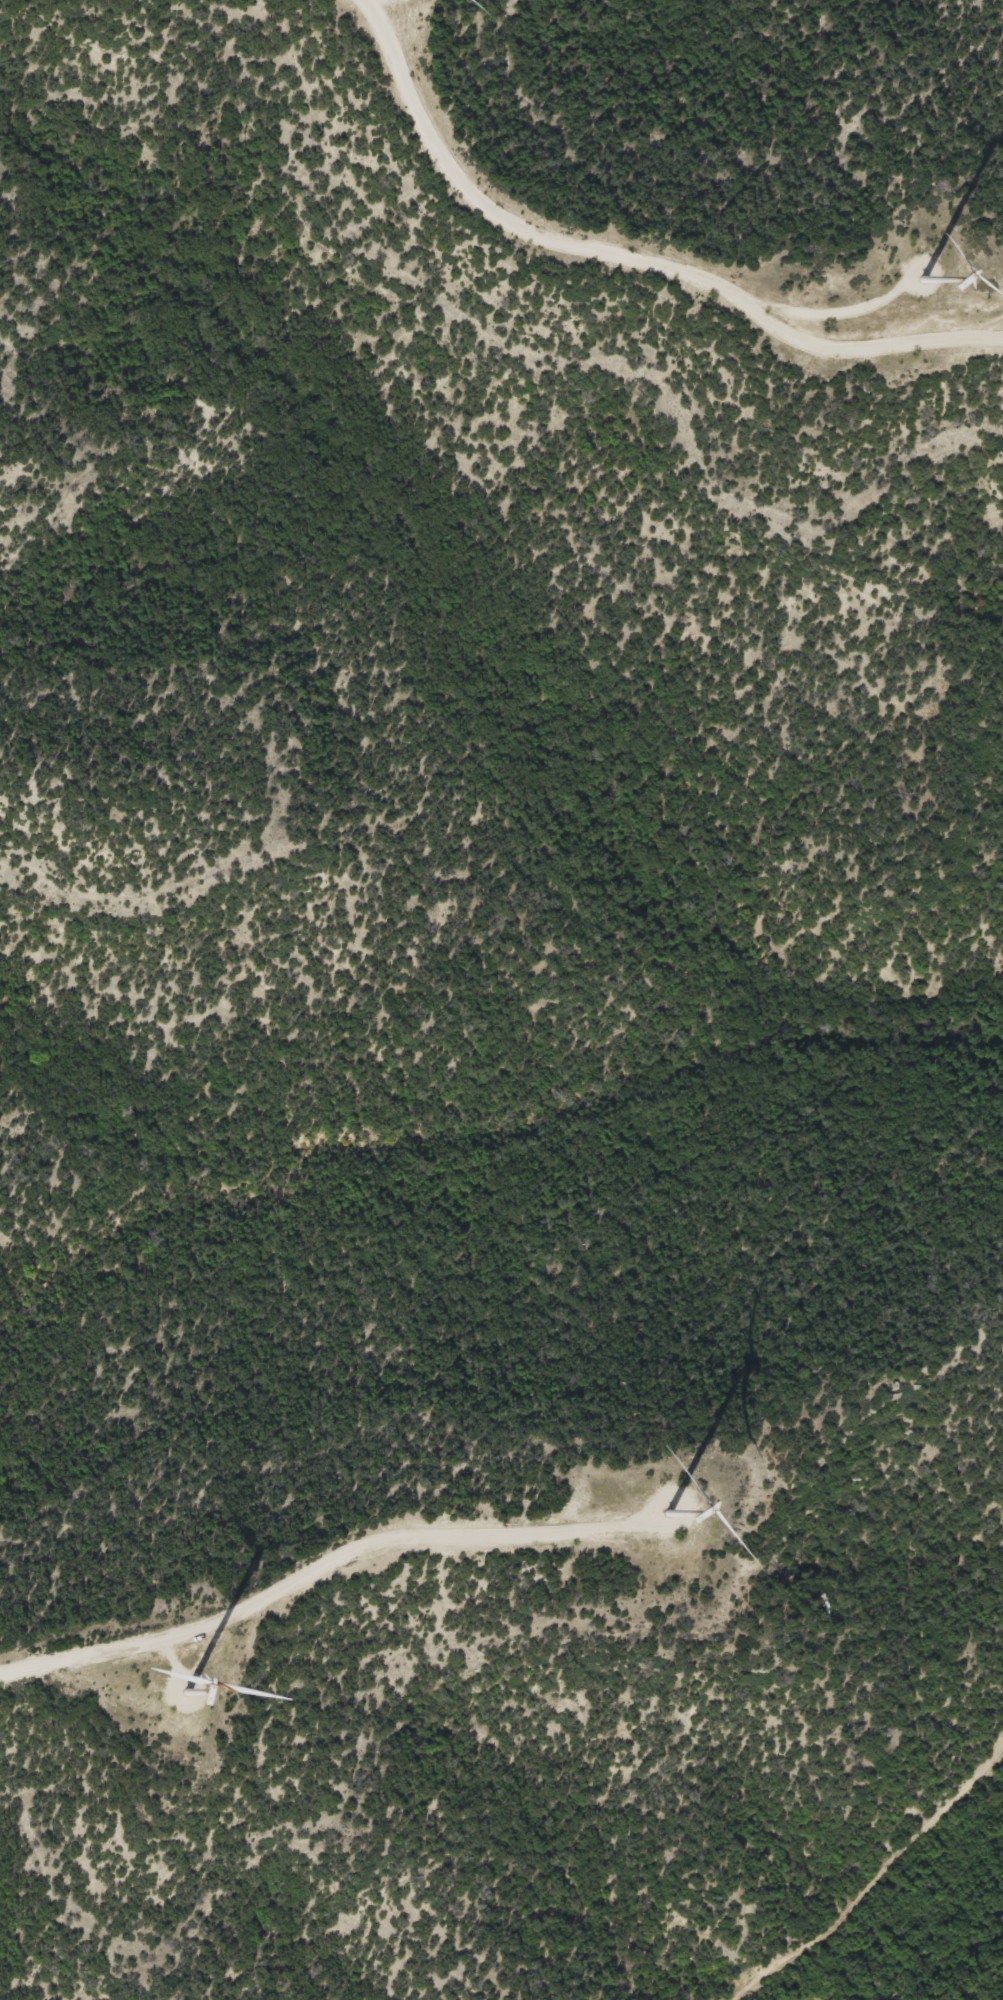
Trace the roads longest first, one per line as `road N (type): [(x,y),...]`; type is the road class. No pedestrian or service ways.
road 1 (track): [(734,1999),(769,1967),(826,1937),(1002,1743)]

